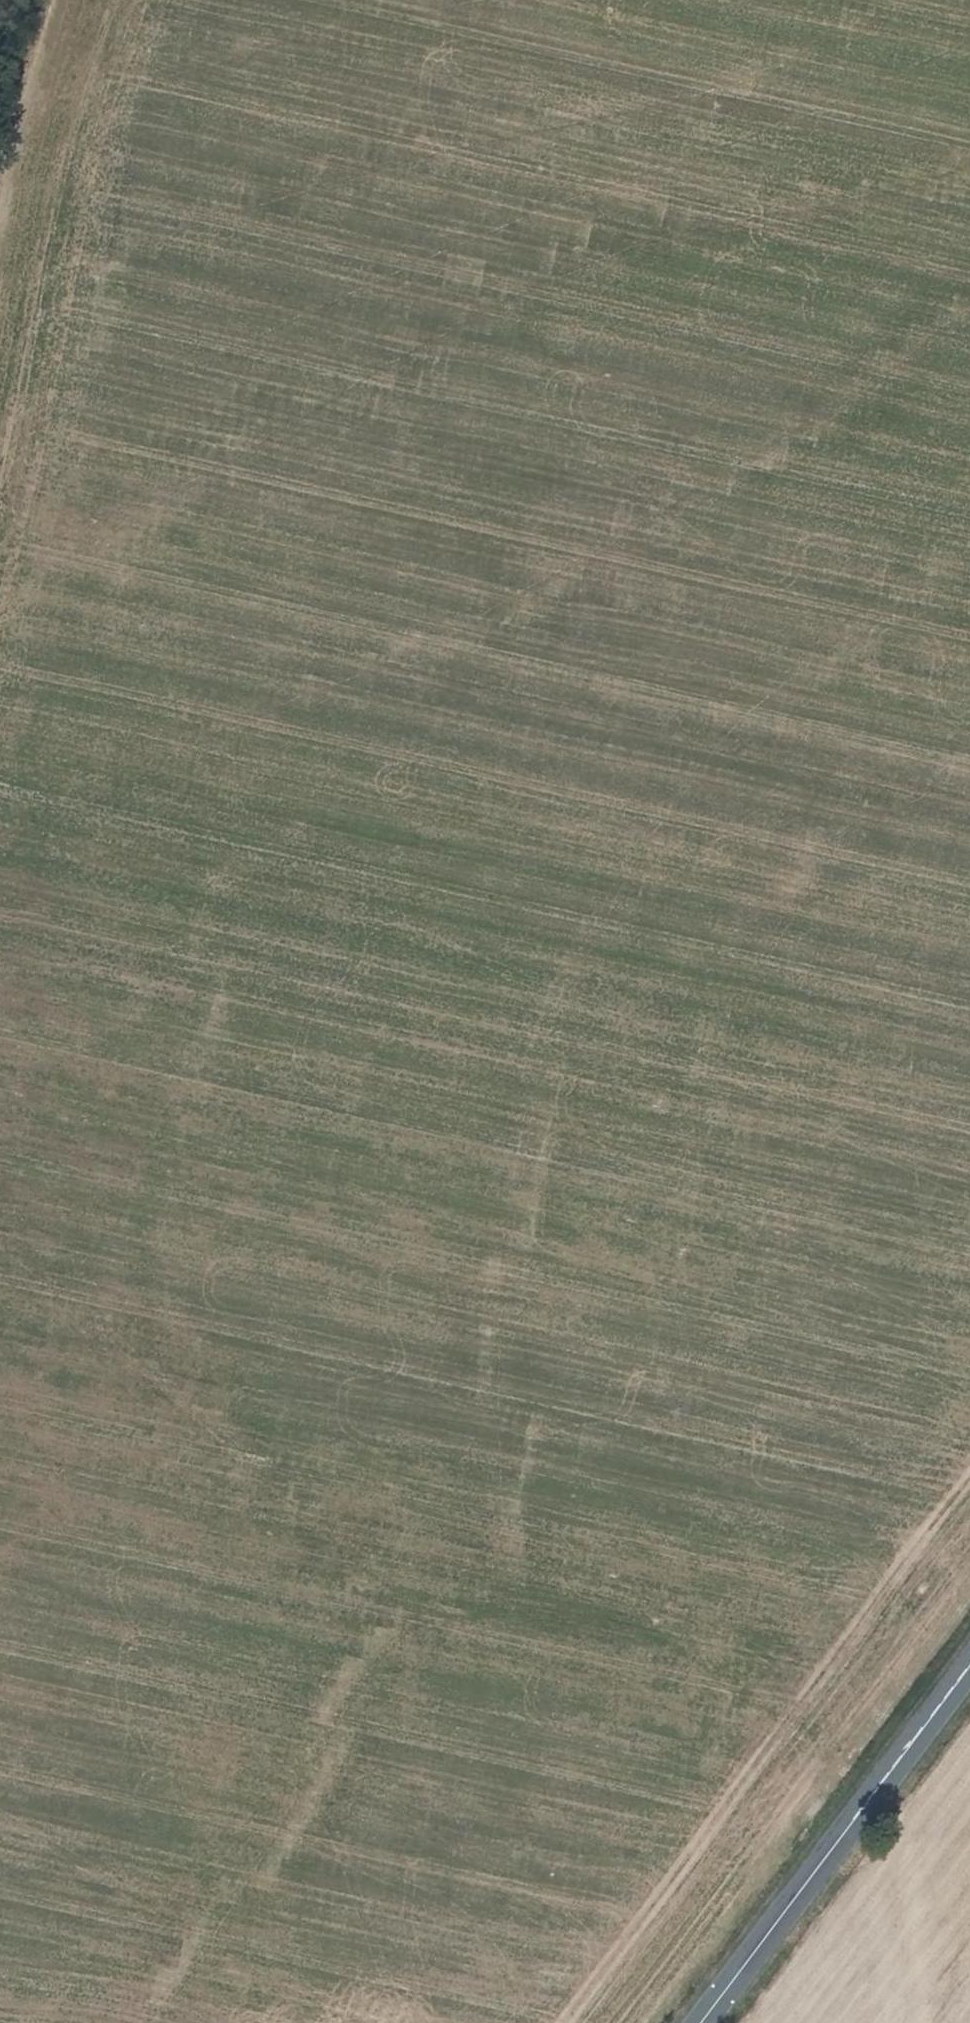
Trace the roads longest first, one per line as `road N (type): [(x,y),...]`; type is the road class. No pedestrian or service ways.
road 1 (secondary): [(969,1676),(707,2022)]

